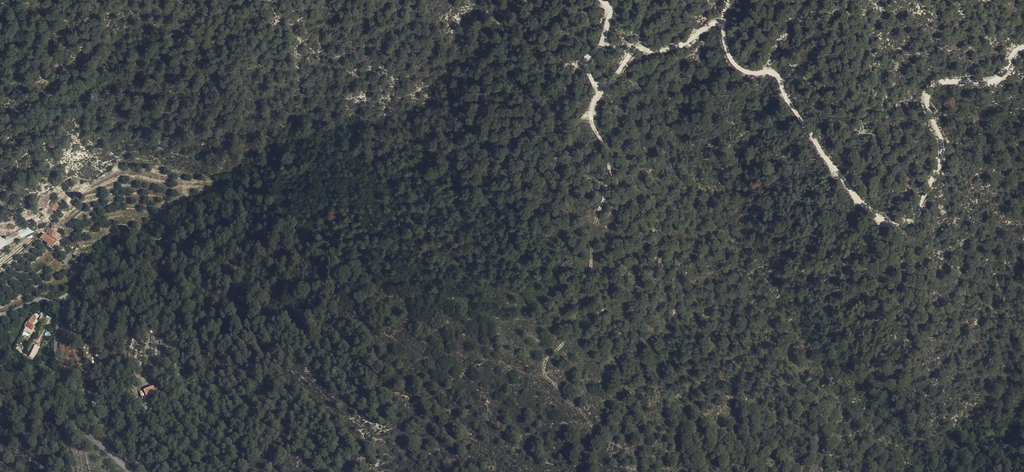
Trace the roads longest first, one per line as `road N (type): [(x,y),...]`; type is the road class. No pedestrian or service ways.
road 1 (track): [(1023,48),(999,80),(940,81),(928,89),(942,164),(921,212),(889,222),(867,210),(831,165),(778,76),(737,67),(715,23),(687,44),(632,53),(600,90),(587,63),(604,39),(609,18),(601,0)]
road 2 (track): [(600,90),(590,118),(611,179),(590,269),(601,302),(551,355)]
road 3 (unclassified): [(0,314),(45,299),(63,308),(58,348),(84,426),(130,471)]

